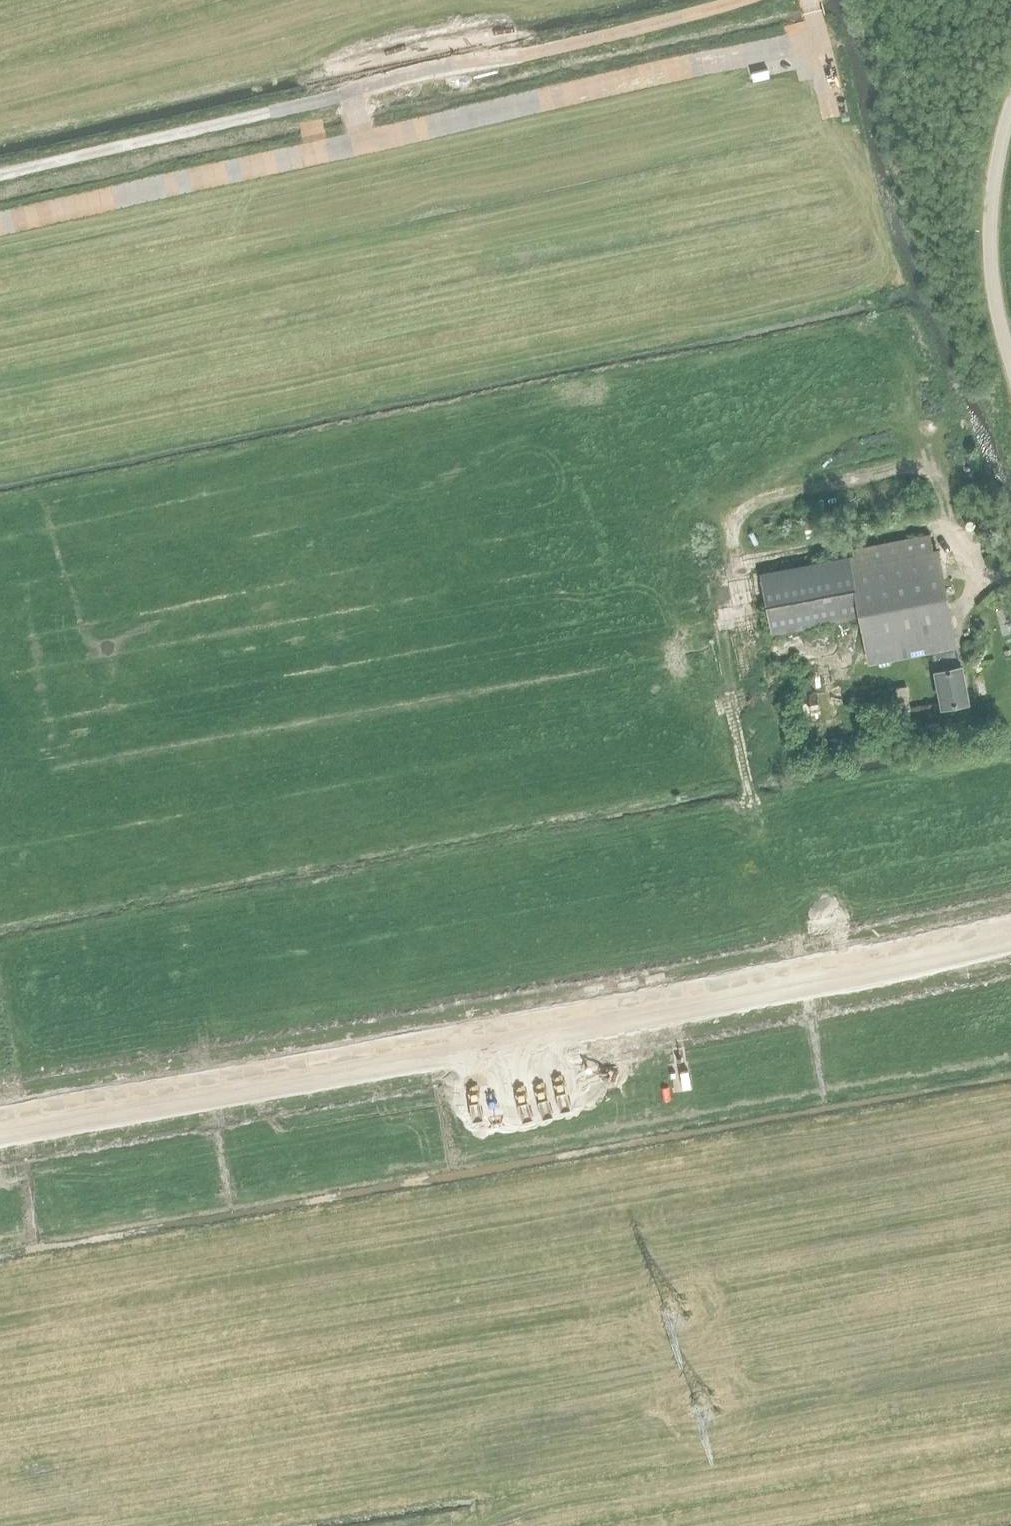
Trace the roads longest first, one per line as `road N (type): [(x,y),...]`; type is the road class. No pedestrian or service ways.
road 1 (unclassified): [(1010,364),(990,230),(1010,108)]

